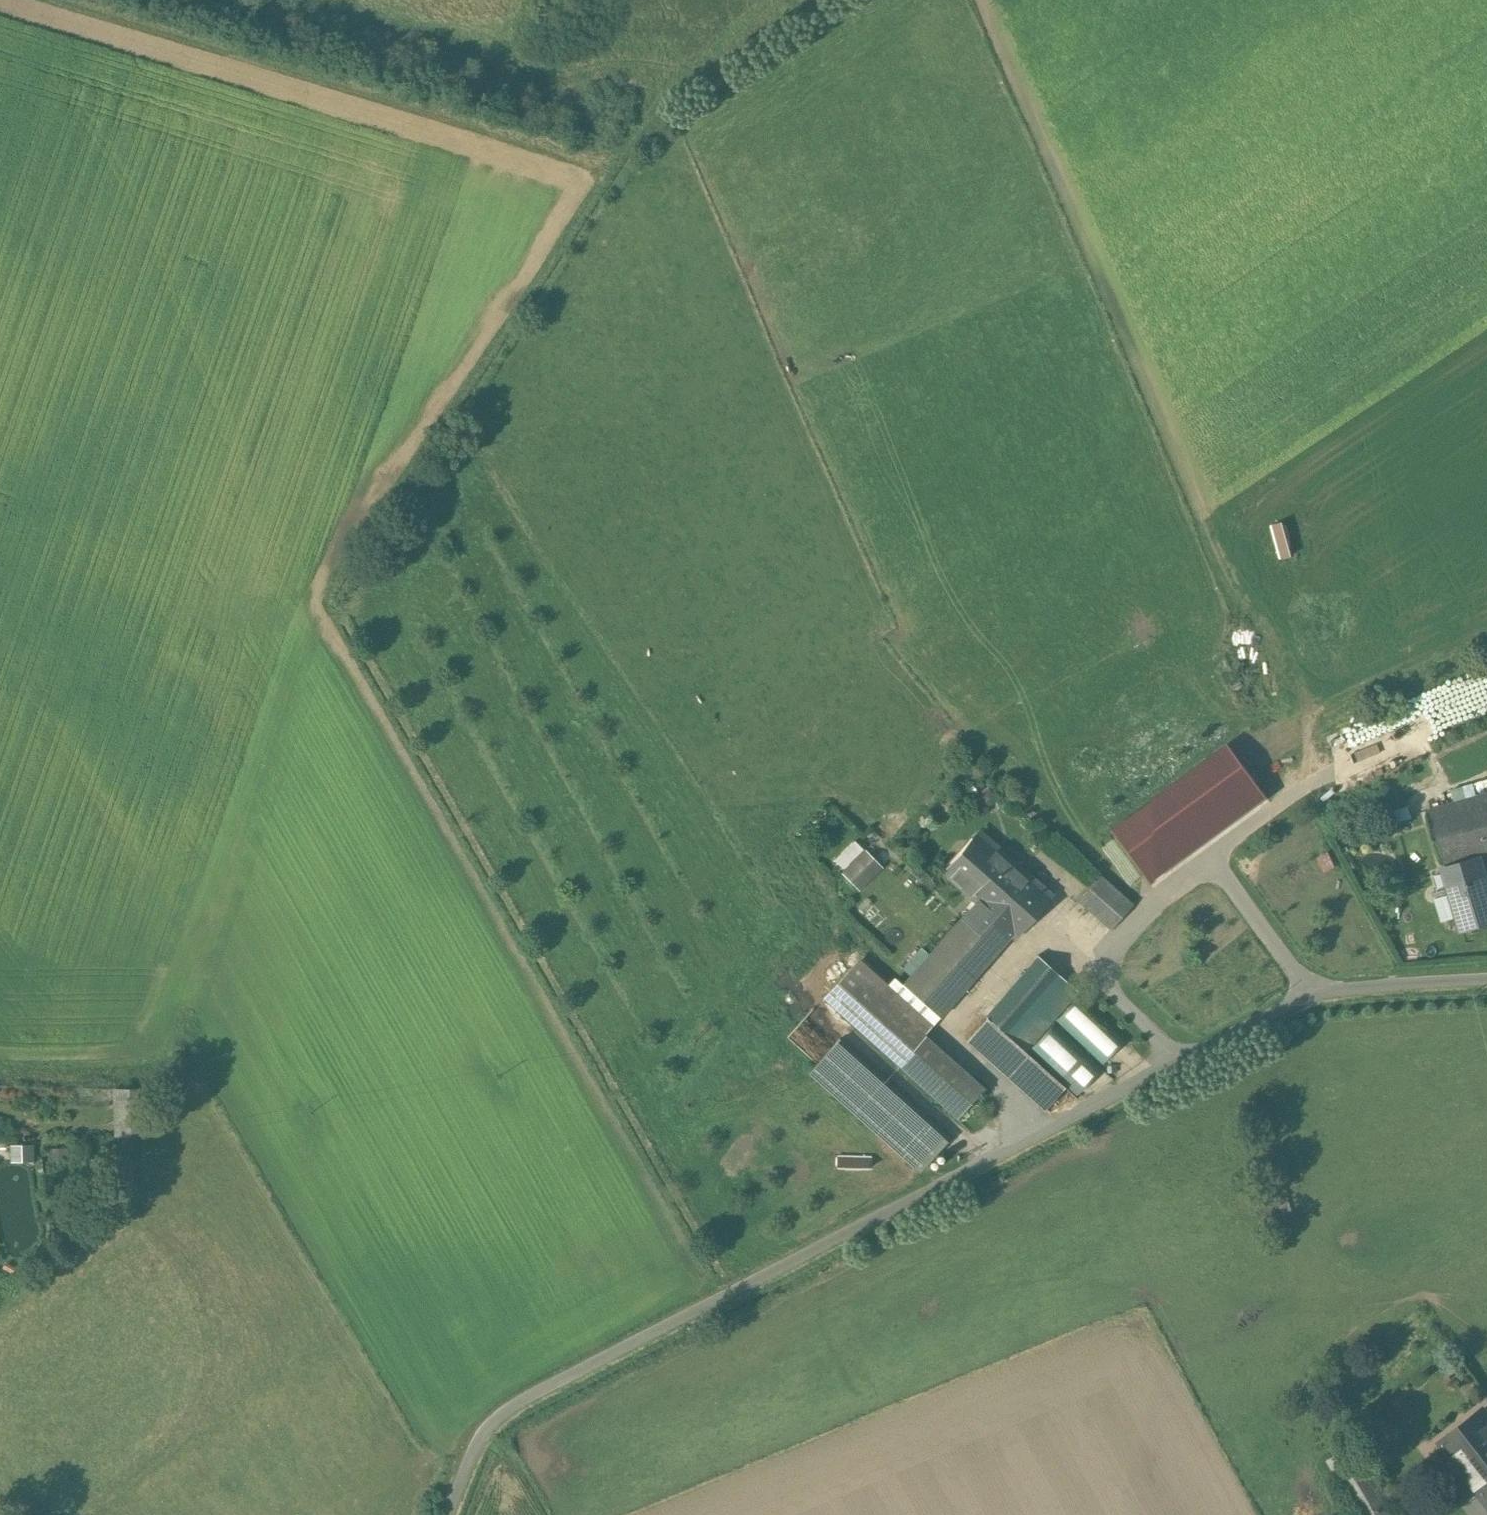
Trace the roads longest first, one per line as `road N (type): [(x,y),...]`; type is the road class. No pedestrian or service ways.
road 1 (unclassified): [(448,1514),(482,1437),(502,1414),(1229,1034),(1329,991),(1486,981)]

